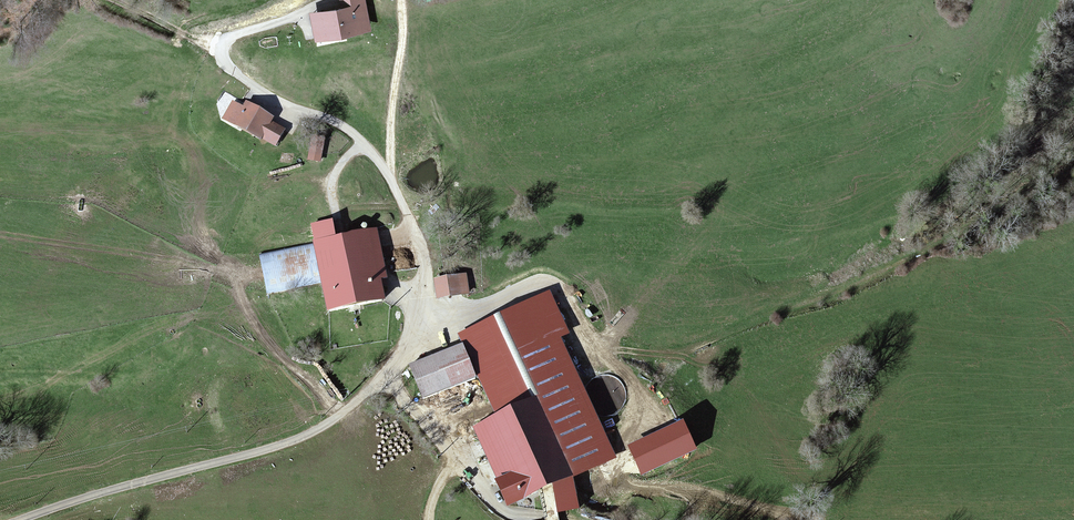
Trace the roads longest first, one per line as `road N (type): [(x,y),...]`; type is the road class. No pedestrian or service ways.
road 1 (track): [(1073,171),(885,270),(706,342),(604,332),(556,286),(538,283),(493,306),(421,324)]
road 2 (unclassified): [(26,519),(306,438),(377,385)]
road 3 (track): [(388,180),(400,0)]

